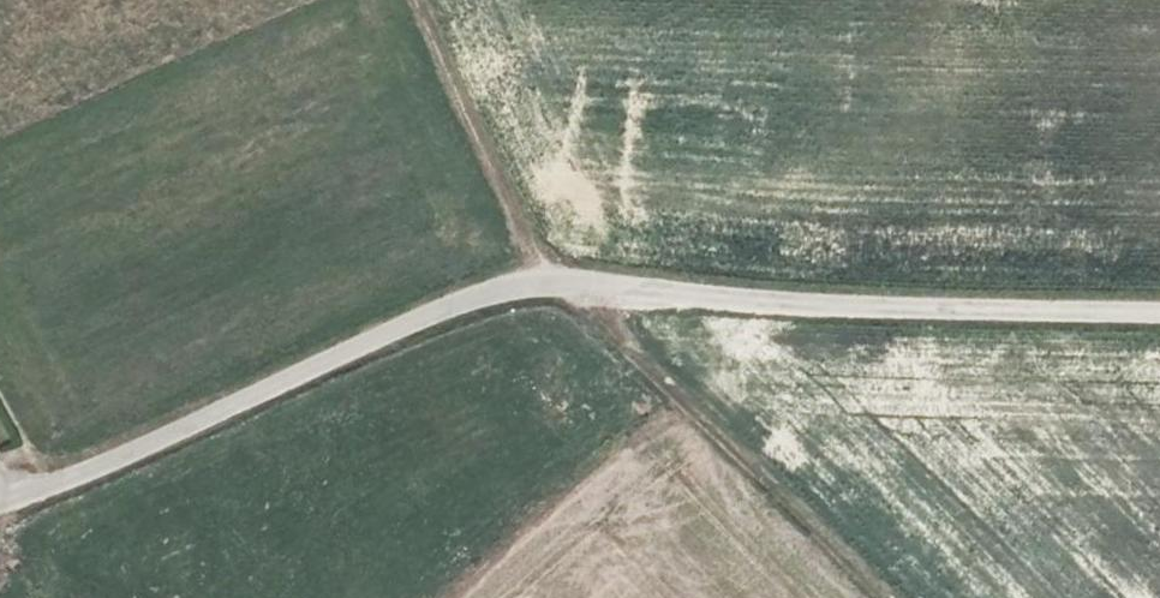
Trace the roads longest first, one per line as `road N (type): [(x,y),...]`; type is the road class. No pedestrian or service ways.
road 1 (unclassified): [(1159,313),(836,306),(549,282),(493,290),(0,505)]
road 2 (track): [(883,597),(549,282),(422,0)]

